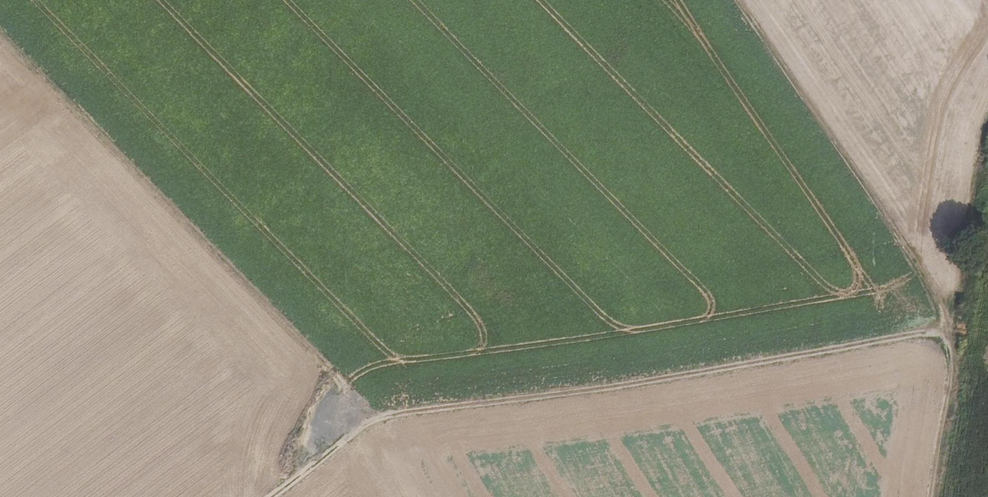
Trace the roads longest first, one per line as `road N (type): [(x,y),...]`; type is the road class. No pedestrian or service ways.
road 1 (track): [(277,496),(379,424),(951,332)]
road 2 (track): [(418,496),(379,424),(0,36)]
road 3 (track): [(728,0),(901,243),(951,332)]
road 4 (track): [(951,332),(933,496)]

